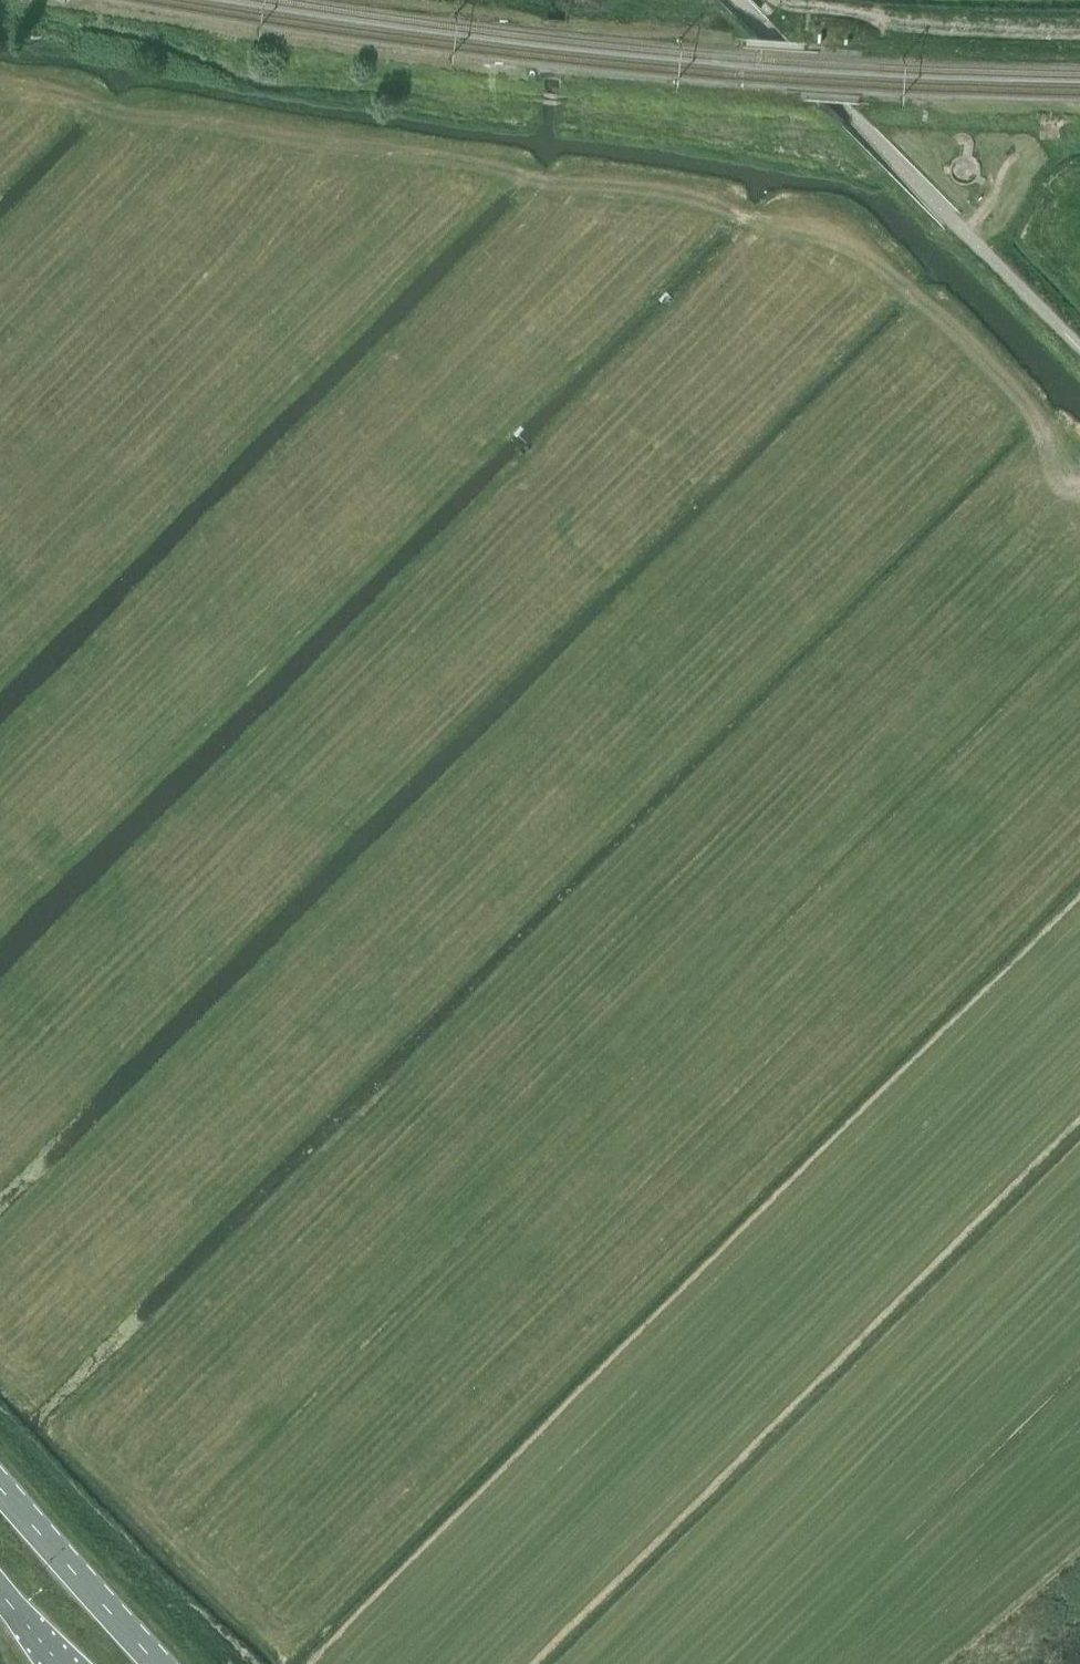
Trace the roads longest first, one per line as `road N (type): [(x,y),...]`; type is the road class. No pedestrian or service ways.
road 1 (track): [(1079,474),(1070,472),(1027,404),(902,281),(839,239),(654,193),(0,85)]
road 2 (primary): [(159,1663),(0,1488)]

